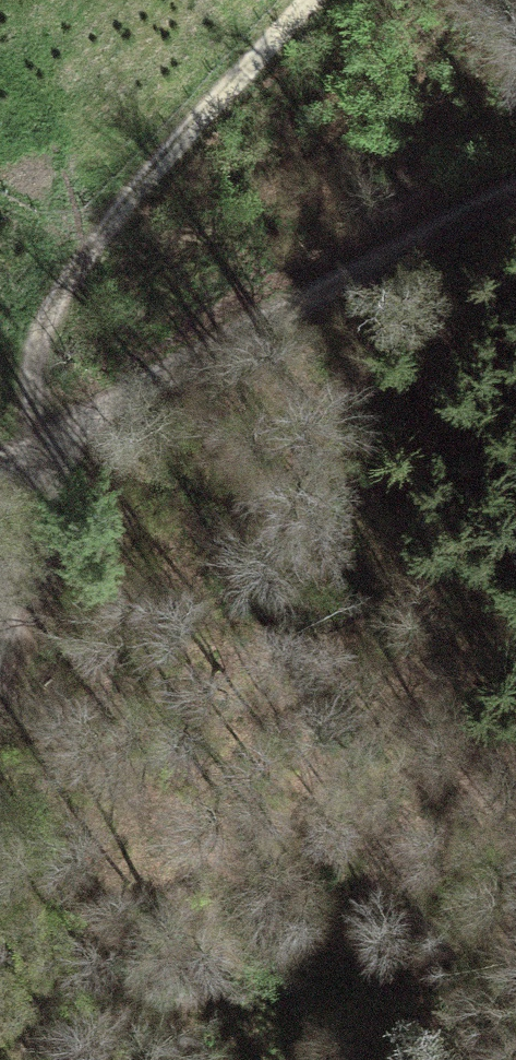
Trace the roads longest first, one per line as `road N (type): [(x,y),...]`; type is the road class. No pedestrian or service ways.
road 1 (track): [(515,1043),(127,795),(57,735),(12,645)]
road 2 (track): [(33,444),(515,192)]
road 3 (track): [(311,0),(95,242),(51,309),(34,351),(33,444)]
road 4 (track): [(0,687),(53,528),(33,444)]

